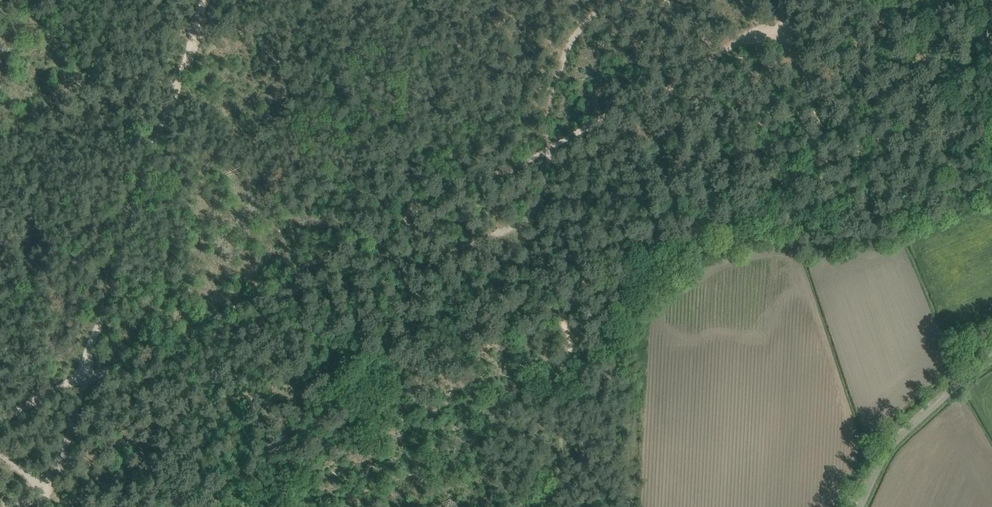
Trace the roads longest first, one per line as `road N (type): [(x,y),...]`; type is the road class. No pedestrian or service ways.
road 1 (track): [(611,0),(569,43),(556,72),(550,148),(81,378)]
road 2 (track): [(81,378),(199,0)]
road 3 (track): [(550,148),(671,89),(738,45),(864,0)]

